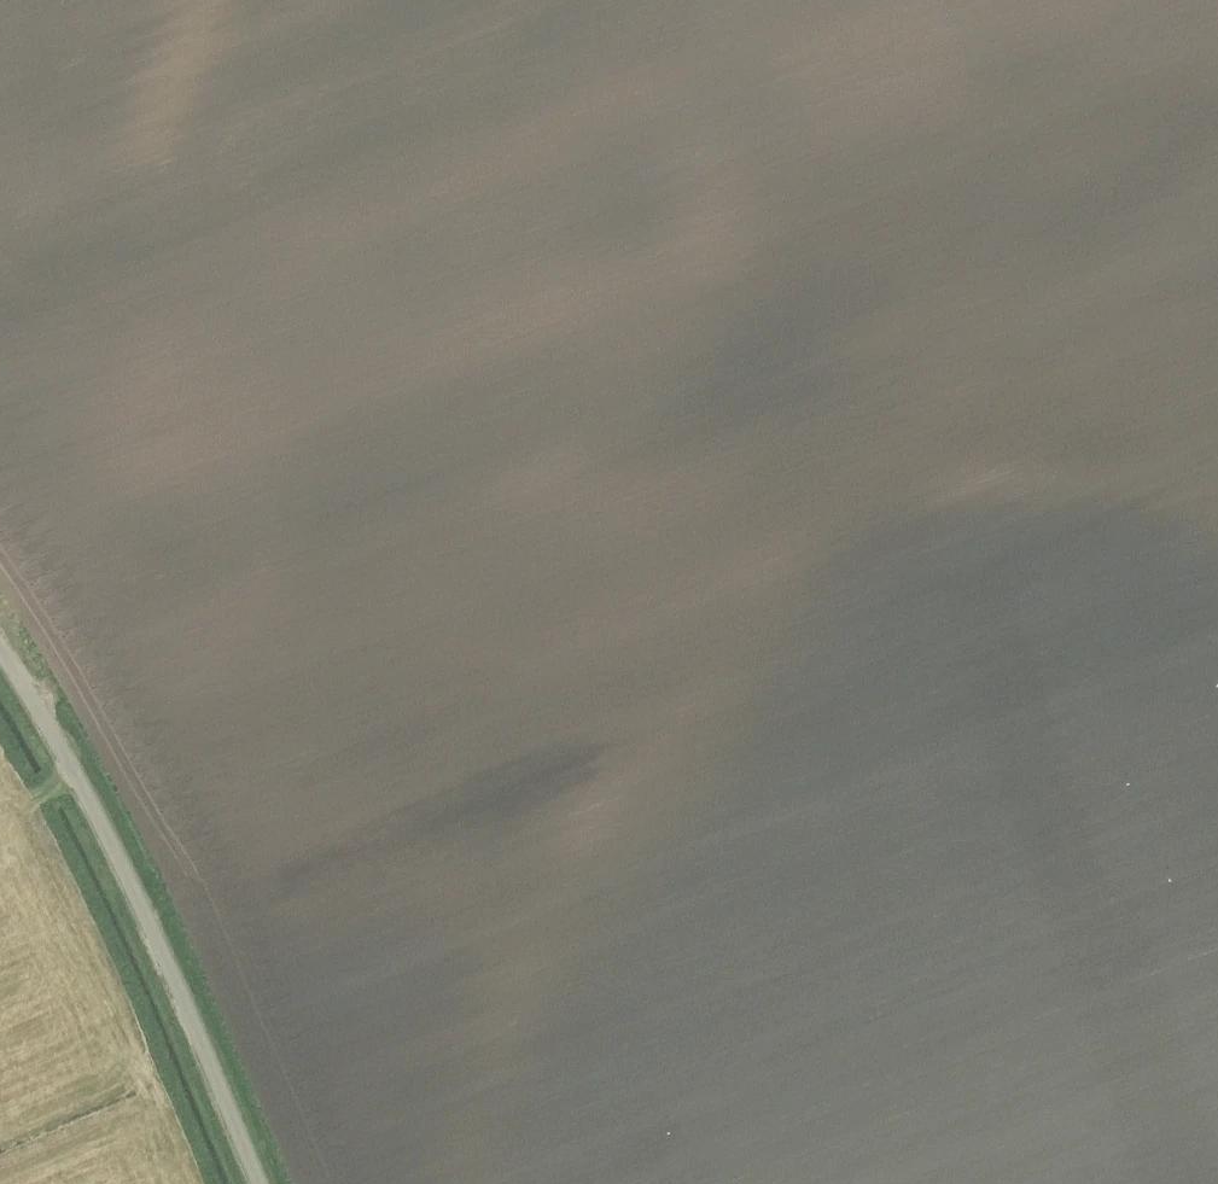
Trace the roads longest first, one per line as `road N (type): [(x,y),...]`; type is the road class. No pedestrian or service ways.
road 1 (unclassified): [(262,1183),(98,817),(0,646)]

